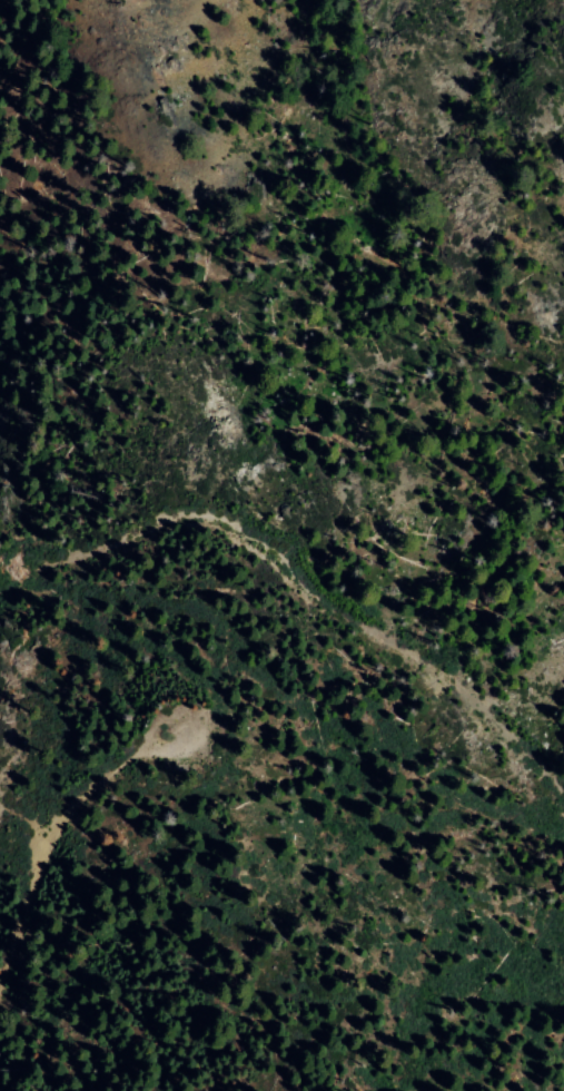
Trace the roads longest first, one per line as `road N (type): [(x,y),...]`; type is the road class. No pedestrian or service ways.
road 1 (track): [(0,986),(58,828),(123,766),(171,754)]

